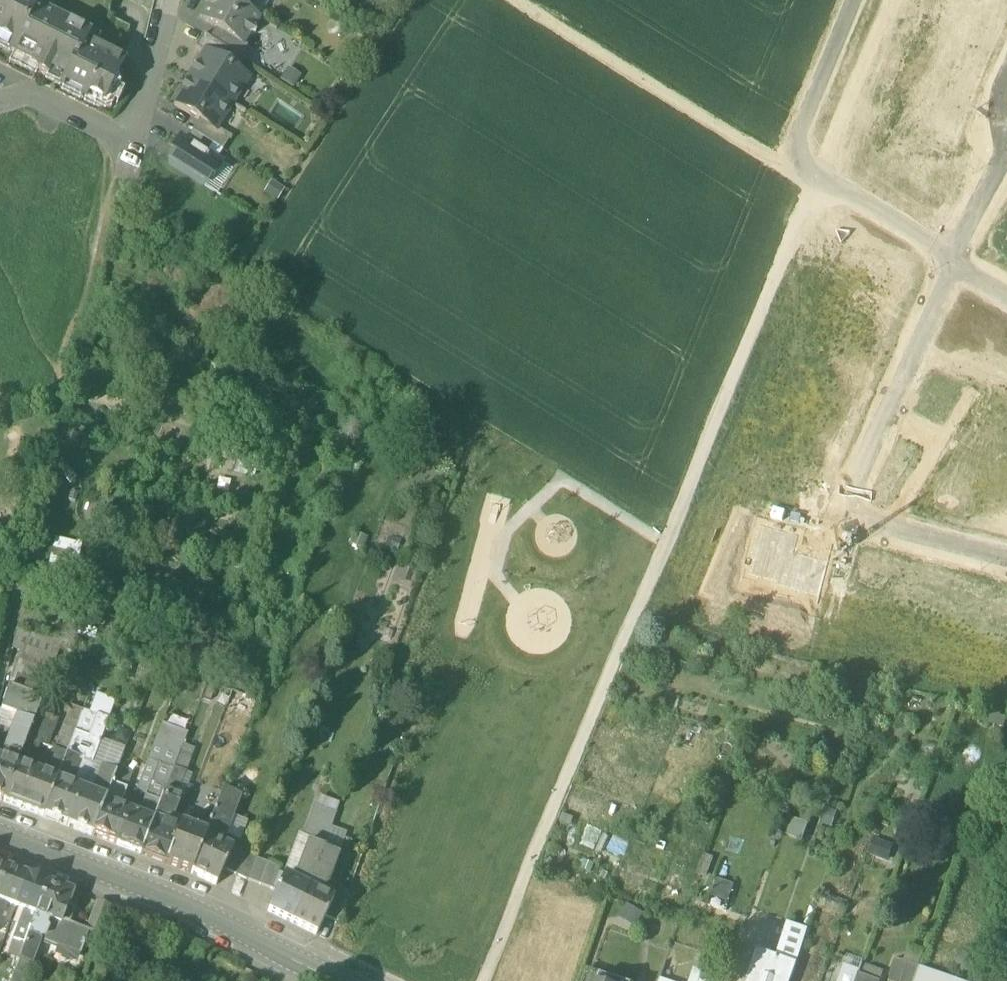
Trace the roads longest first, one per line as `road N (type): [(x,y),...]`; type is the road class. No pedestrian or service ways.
road 1 (track): [(129,145),(0,664)]
road 2 (residential): [(949,257),(853,520),(1006,563)]
road 3 (tertiary): [(0,834),(146,889),(341,980)]
road 4 (residential): [(169,0),(129,145),(30,95),(0,102)]

